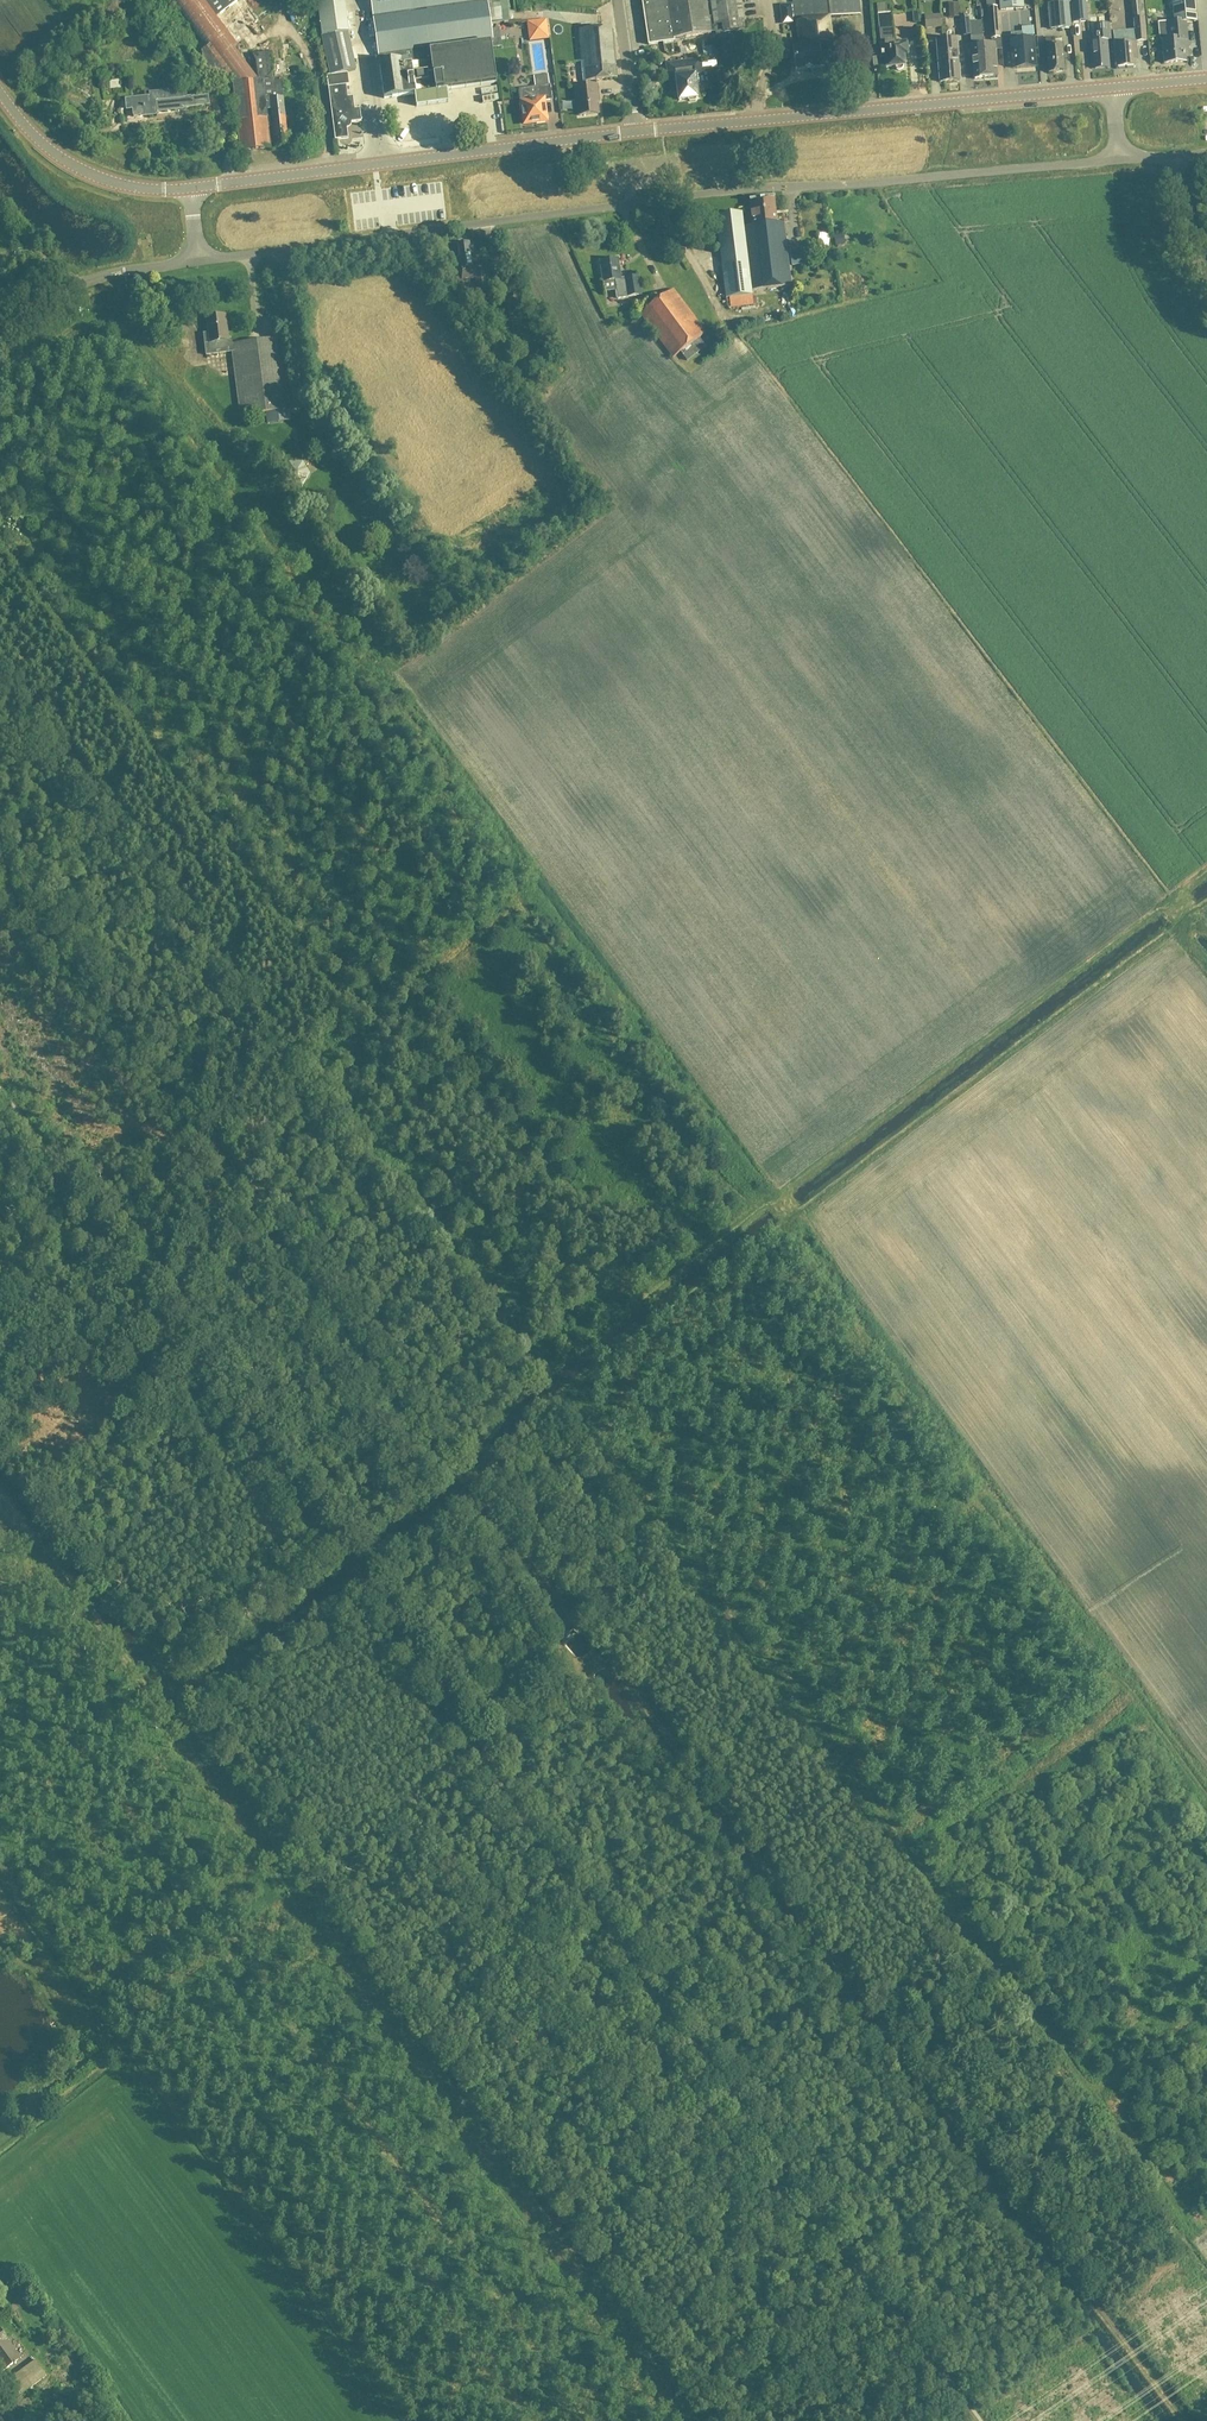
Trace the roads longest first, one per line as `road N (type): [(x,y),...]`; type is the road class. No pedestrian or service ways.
road 1 (track): [(974,2420),(532,1837),(400,1629),(0,1099)]
road 2 (track): [(588,1631),(1183,2420)]
road 3 (unclassified): [(199,263),(749,190),(1117,161)]
road 4 (track): [(1206,1795),(870,1357),(778,1223)]
road 5 (tertiary): [(635,133),(1112,88)]
road 6 (tertiary): [(193,190),(635,133)]
road 7 (tertiary): [(193,190),(130,187),(79,170),(45,147),(0,93)]
road 8 (unclassified): [(0,346),(93,280),(199,263)]
road 9 (track): [(482,1761),(607,1656)]
road 10 (tertiary): [(635,133),(616,0)]
road 11 (unclassified): [(1206,277),(1186,242),(1175,158)]

